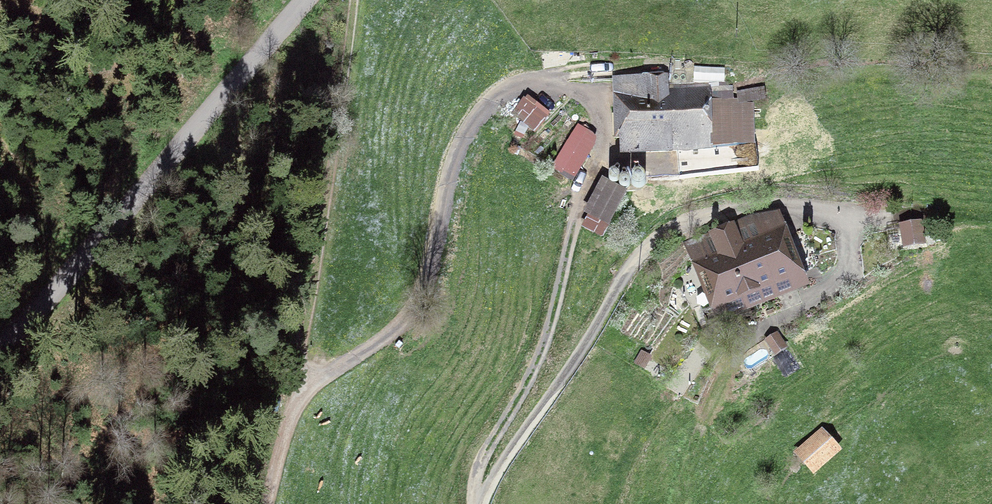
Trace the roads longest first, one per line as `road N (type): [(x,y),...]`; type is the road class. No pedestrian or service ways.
road 1 (track): [(478,503),(486,452),(544,347),(605,139),(600,114),(584,96),(535,84),(506,89)]
road 2 (unclassified): [(351,0),(292,407),(269,503)]
road 3 (unclassified): [(0,344),(305,0)]
road 4 (track): [(609,503),(633,448),(703,352),(825,287)]
road 5 (track): [(678,224),(763,206),(836,216),(848,230),(848,256),(825,287)]
road 6 (track): [(683,503),(711,404),(767,316)]

